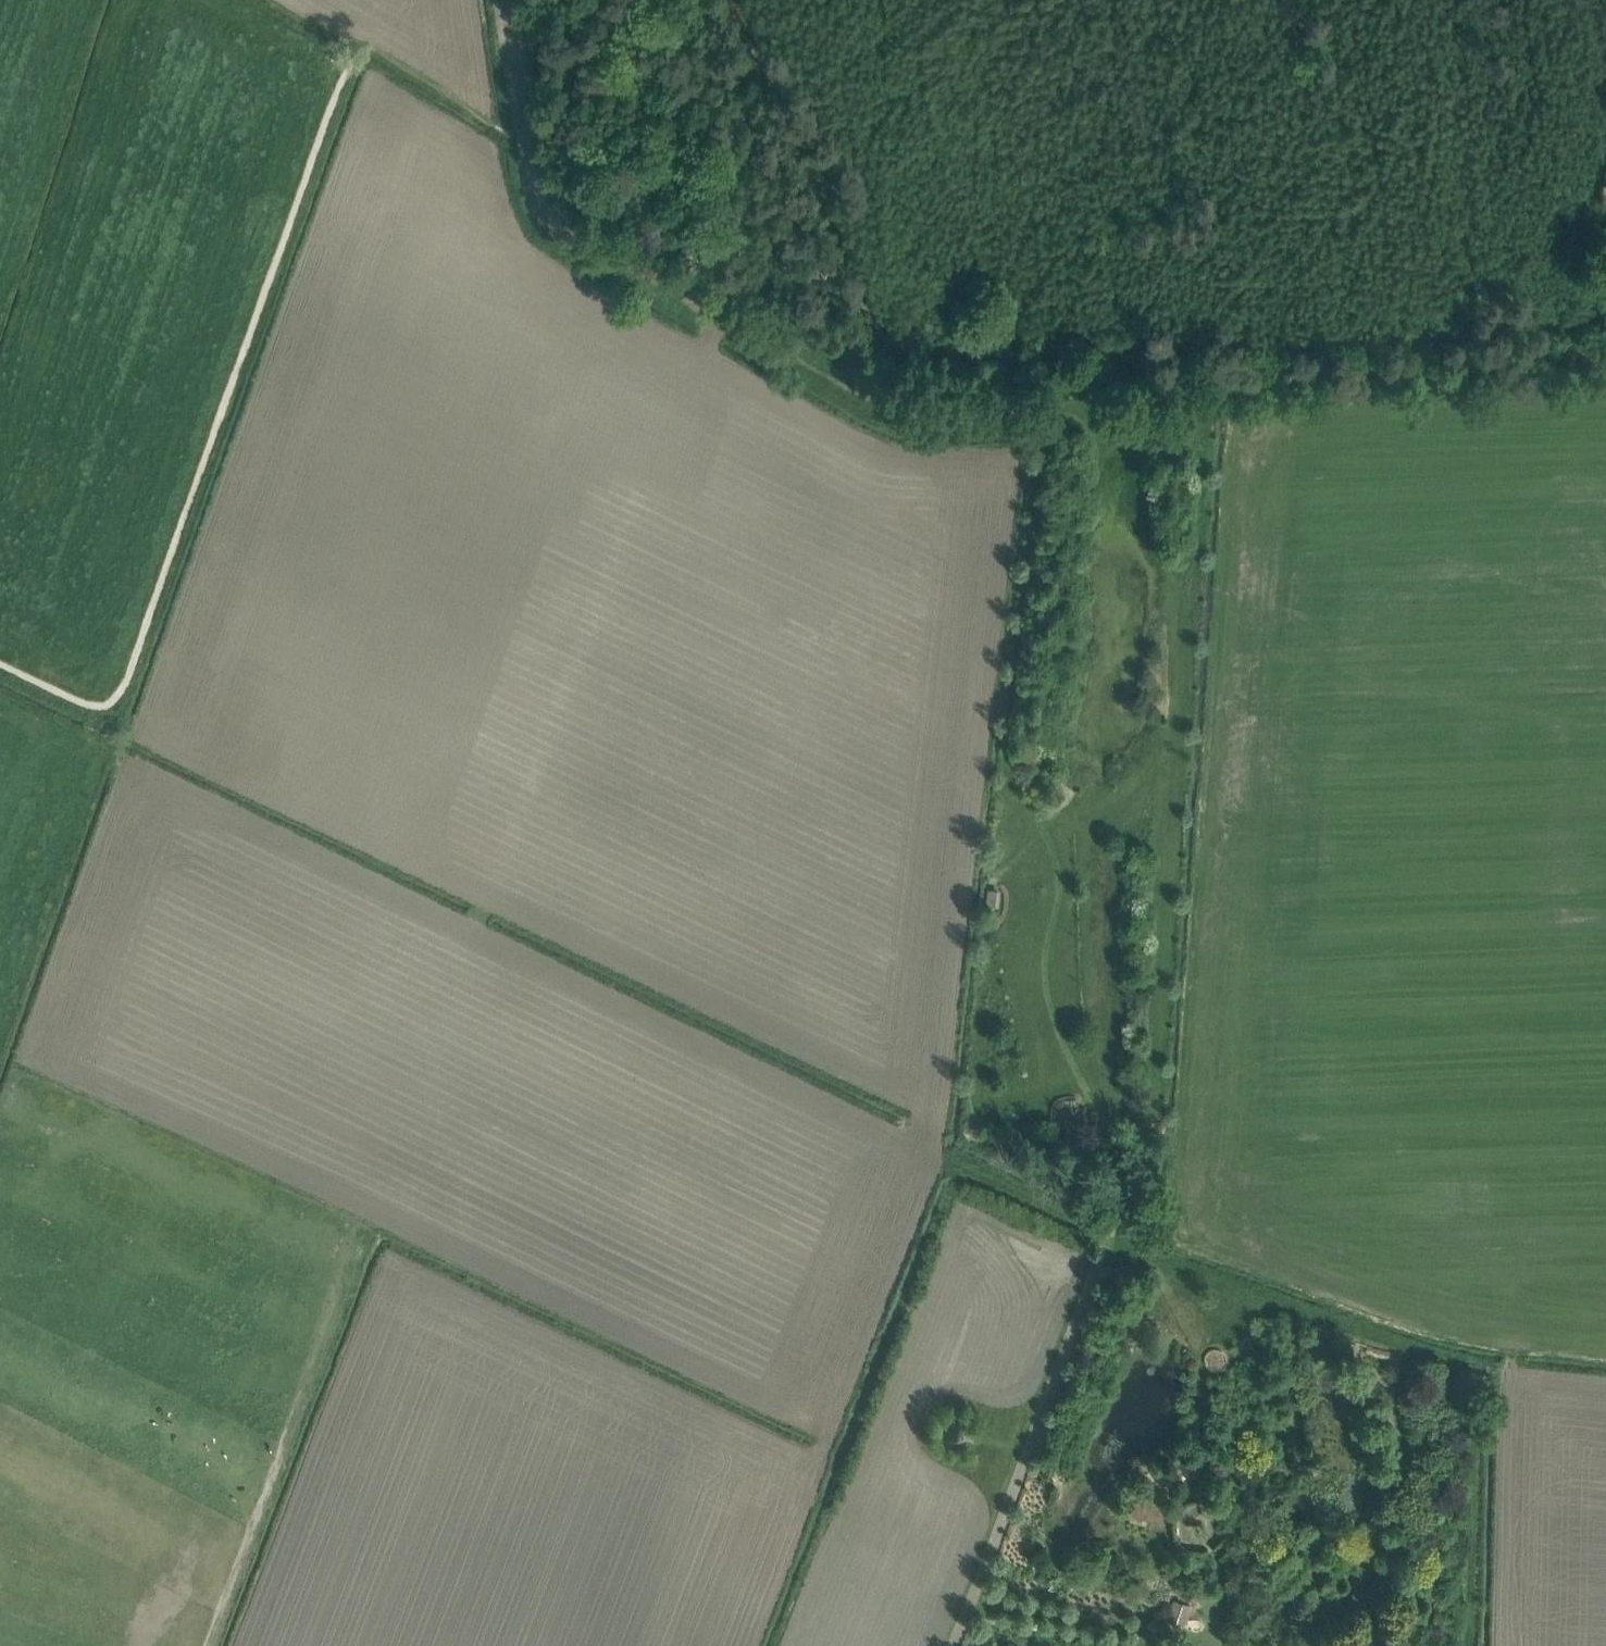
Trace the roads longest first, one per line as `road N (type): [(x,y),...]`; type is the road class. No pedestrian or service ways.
road 1 (track): [(1035,417),(932,419),(879,411),(544,229),(534,207),(506,0)]

